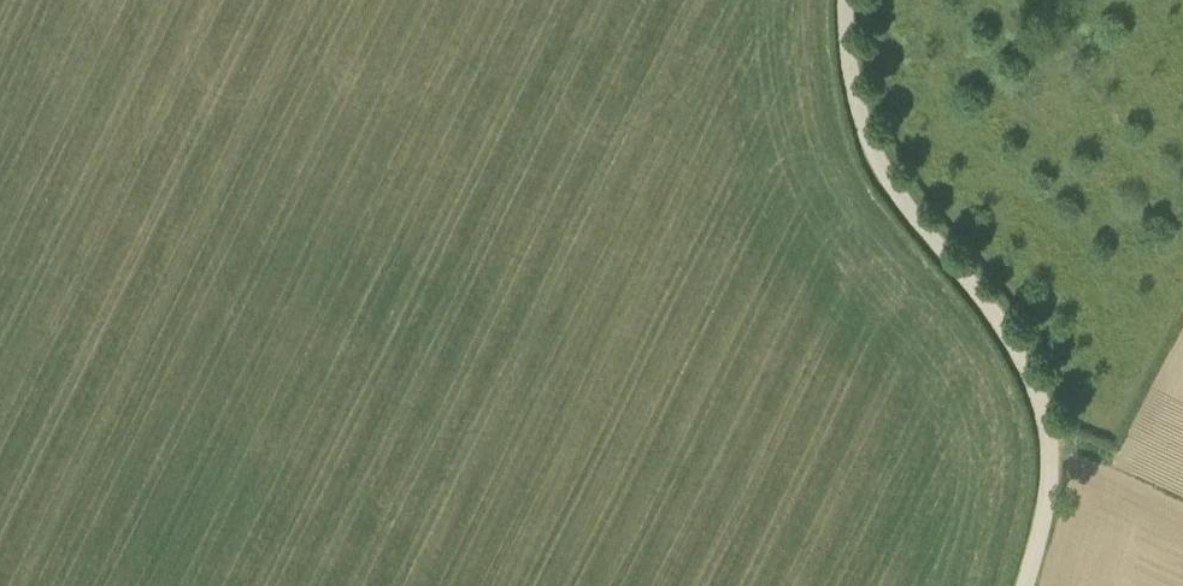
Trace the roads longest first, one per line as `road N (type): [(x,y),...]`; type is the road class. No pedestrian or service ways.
road 1 (unclassified): [(1037,585),(1054,484),(1043,377),(1023,335),(907,185),(879,116),(865,0)]

